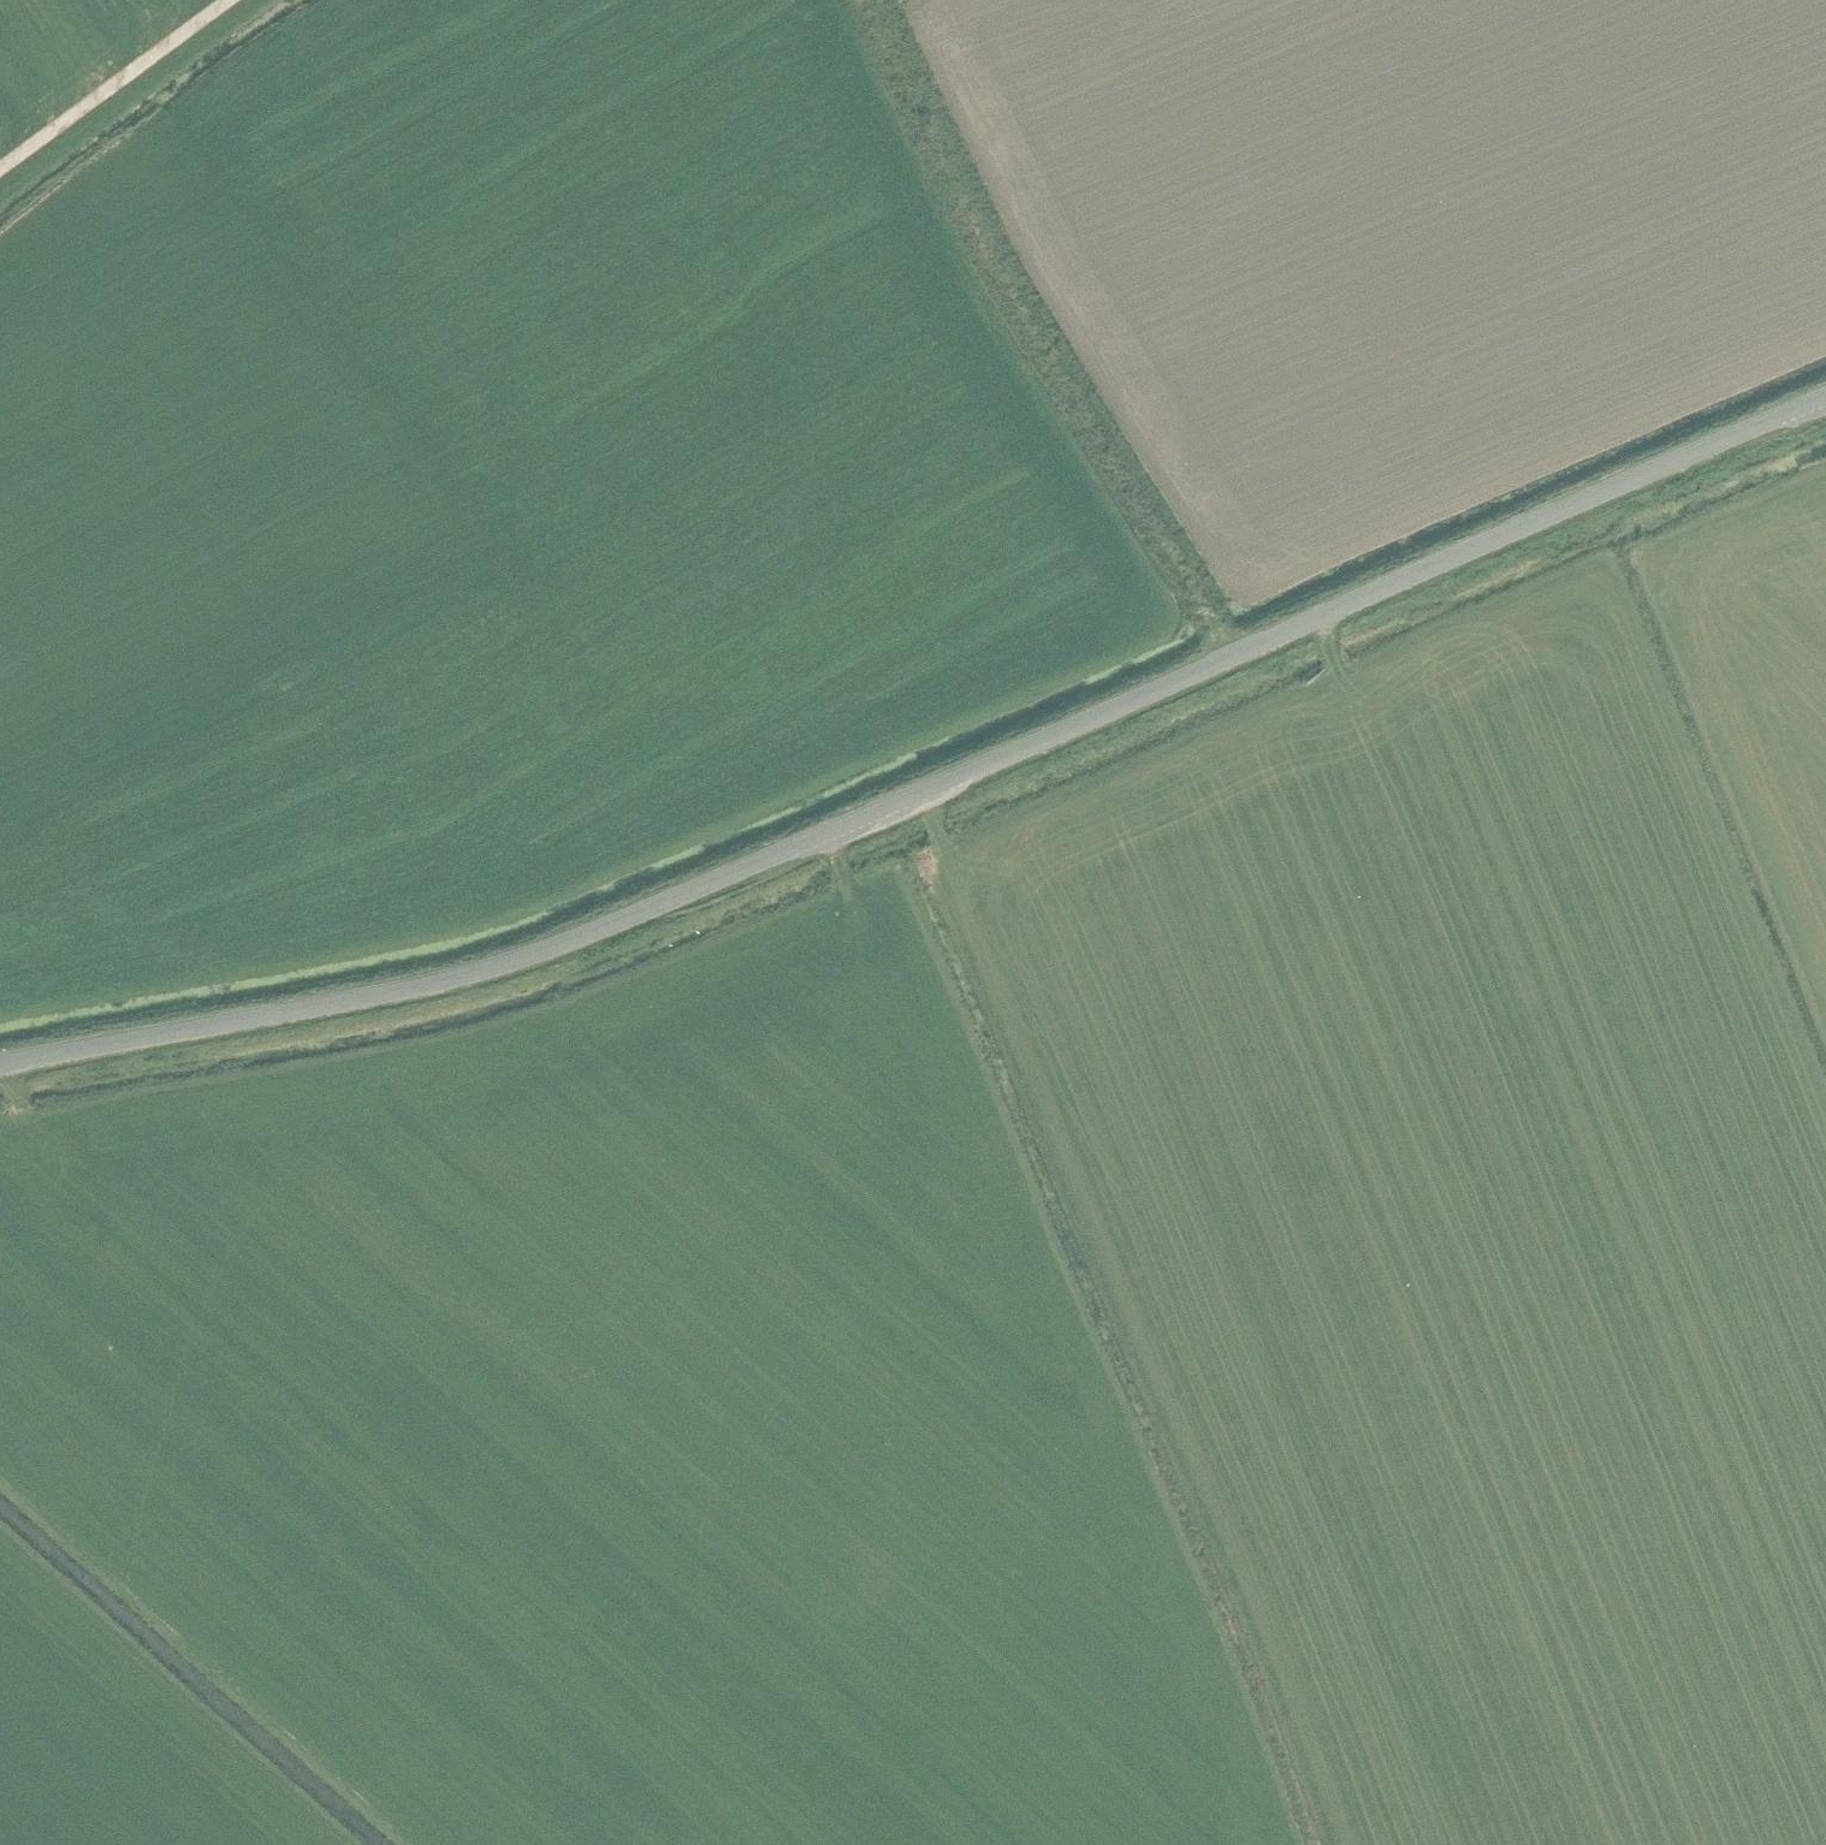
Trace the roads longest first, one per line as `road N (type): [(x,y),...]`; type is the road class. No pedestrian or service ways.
road 1 (unclassified): [(0,1064),(361,998),(542,953),(1825,400)]

